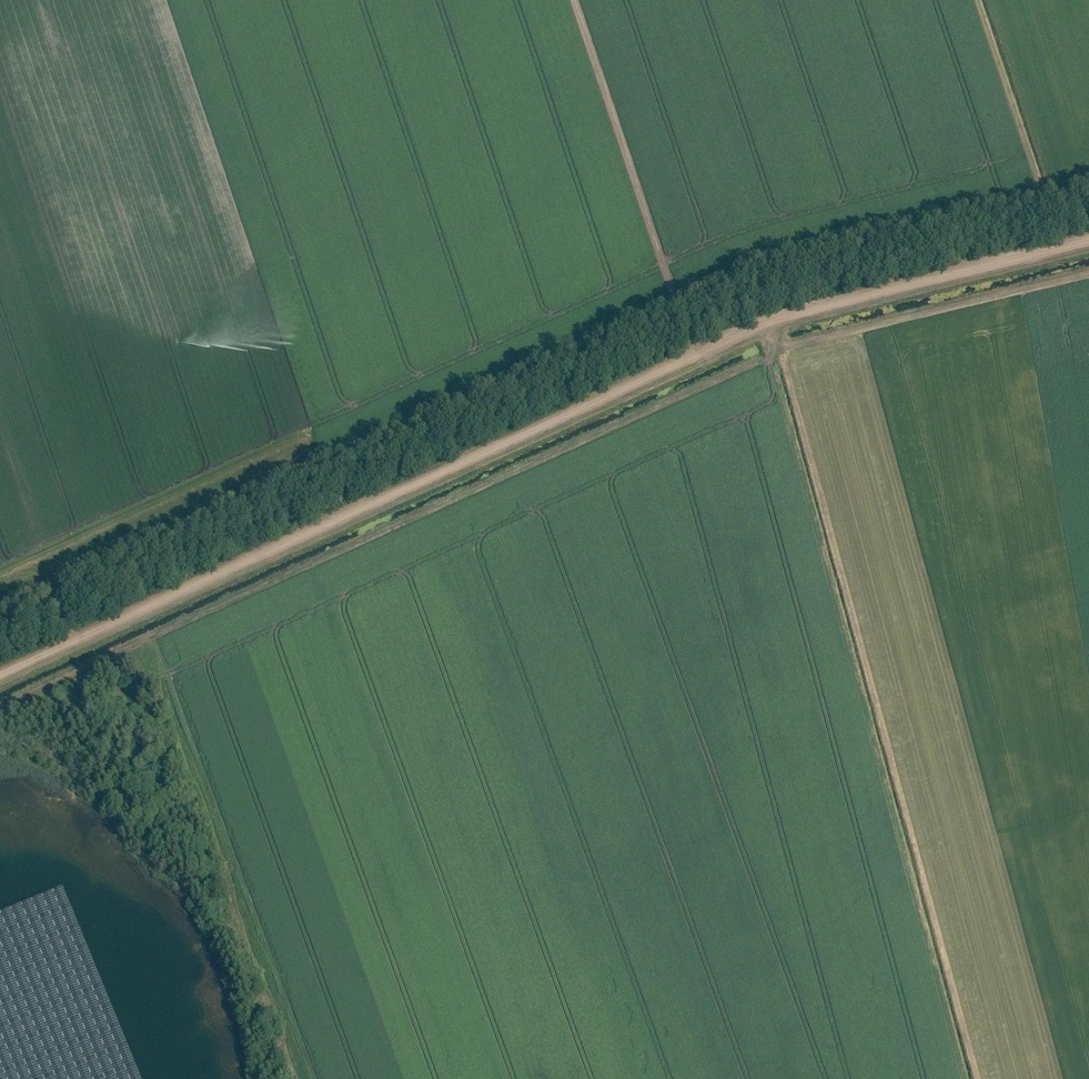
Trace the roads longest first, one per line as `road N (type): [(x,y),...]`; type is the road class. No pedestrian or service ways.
road 1 (track): [(0,671),(793,313),(1088,238)]

